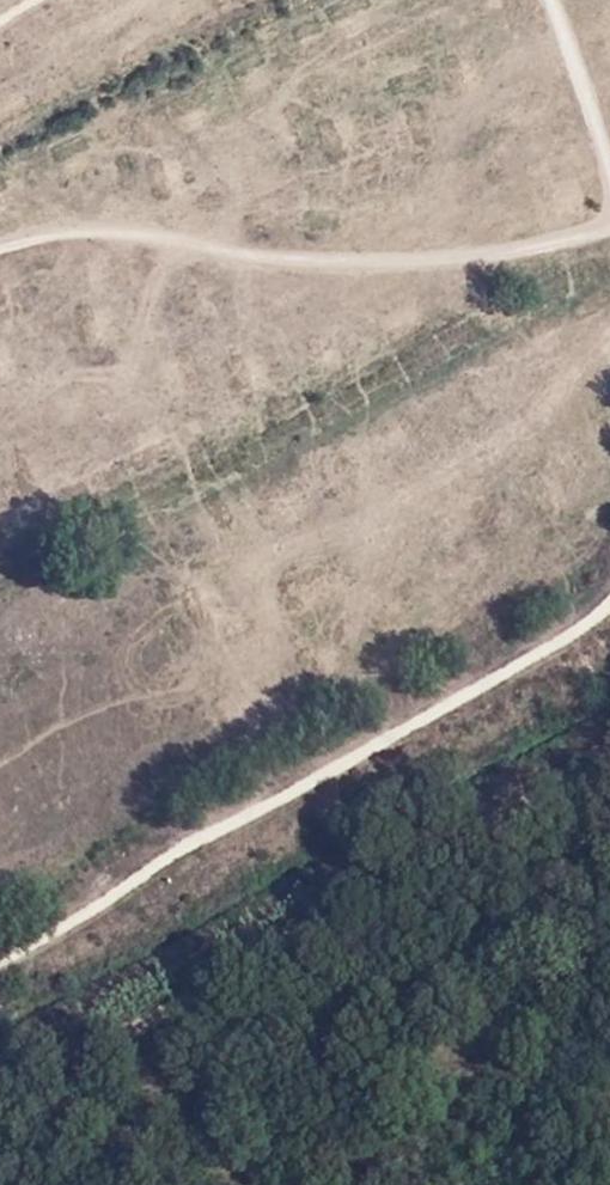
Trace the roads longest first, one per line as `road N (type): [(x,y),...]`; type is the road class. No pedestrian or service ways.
road 1 (track): [(0,1055),(609,747)]

